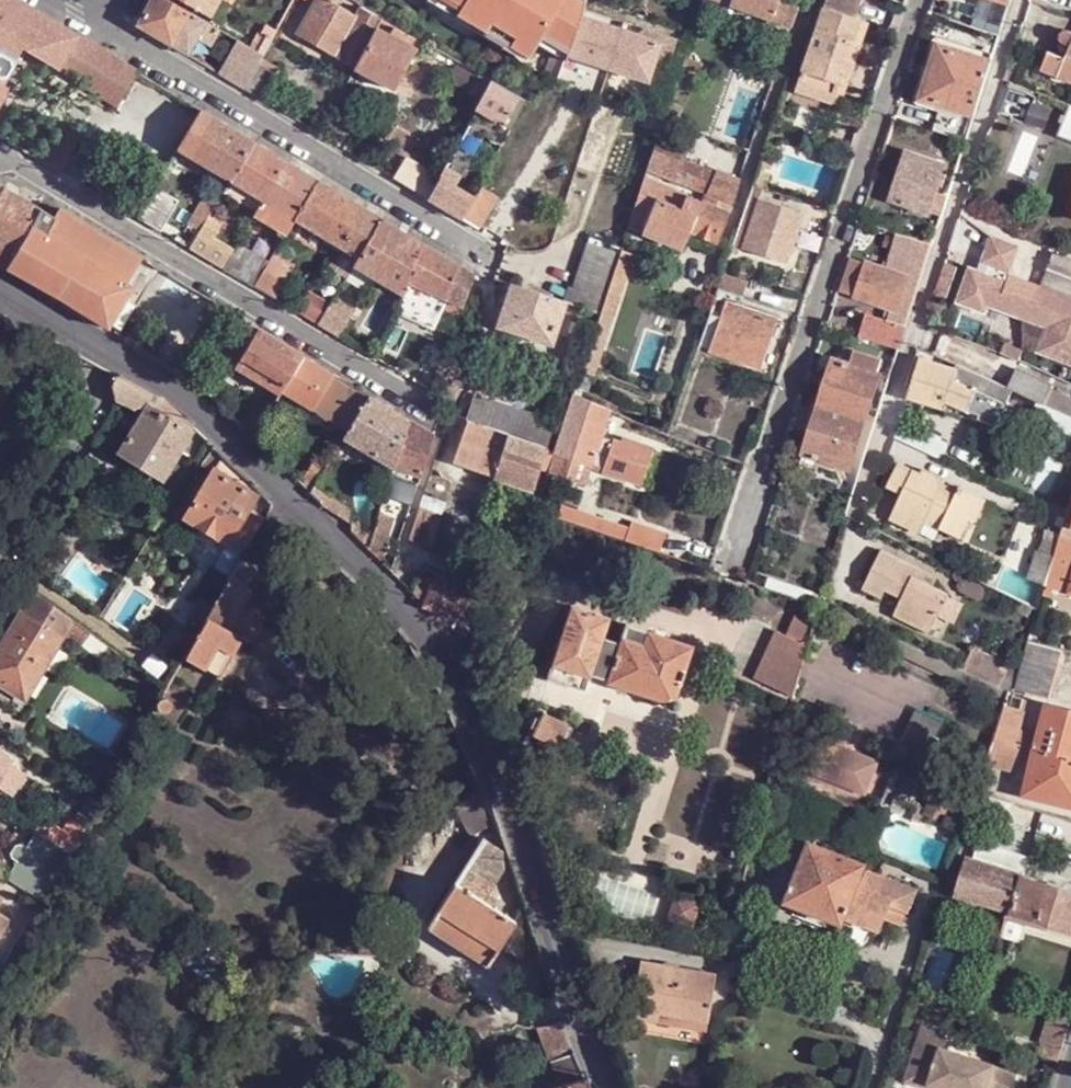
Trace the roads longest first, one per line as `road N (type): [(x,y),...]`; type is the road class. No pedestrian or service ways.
road 1 (tertiary): [(608,1087),(496,775),(454,684),(406,612),(180,391),(0,285)]
road 2 (residential): [(732,564),(921,0)]
road 3 (residential): [(858,508),(1023,0)]
road 4 (residential): [(428,410),(0,158)]
road 5 (residential): [(488,260),(109,38)]
road 6 (residential): [(736,206),(807,0)]
road 7 (residential): [(0,554),(76,432)]

